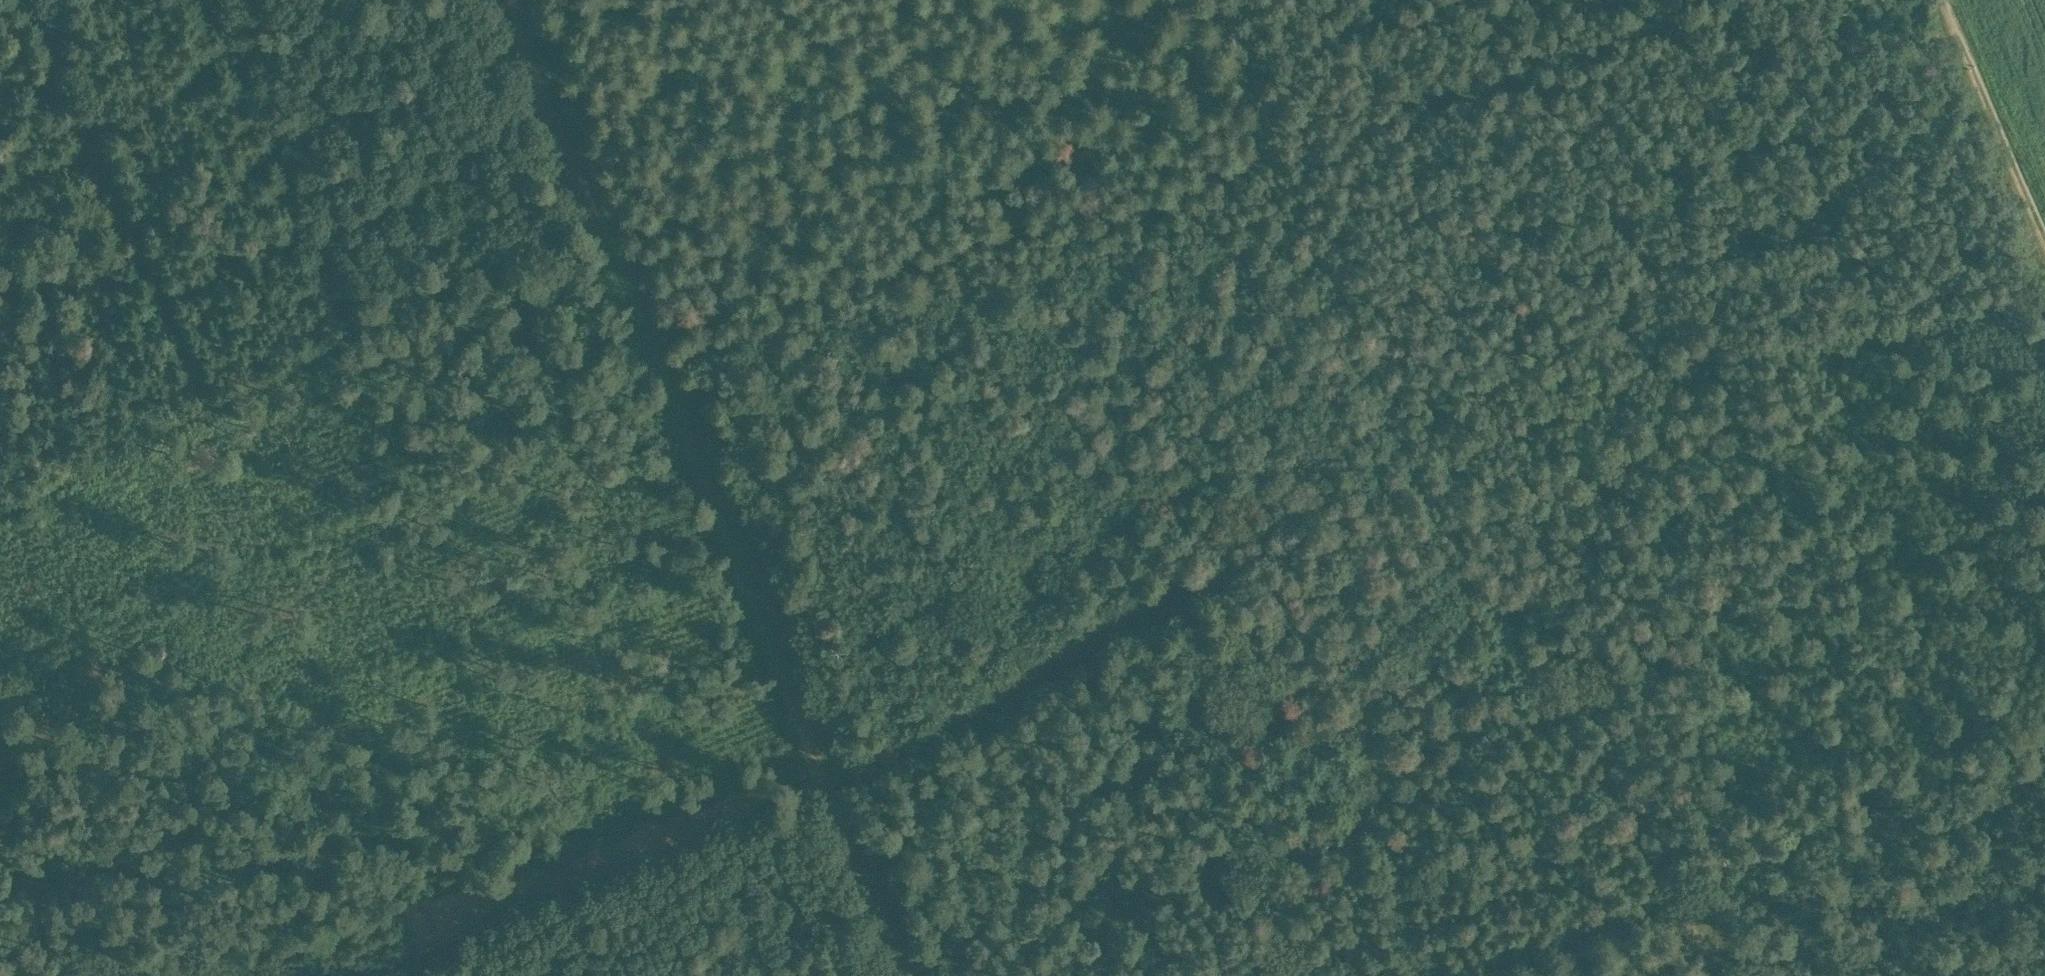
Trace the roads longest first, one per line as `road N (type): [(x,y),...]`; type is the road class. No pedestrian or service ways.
road 1 (track): [(2044,216),(1956,0)]

